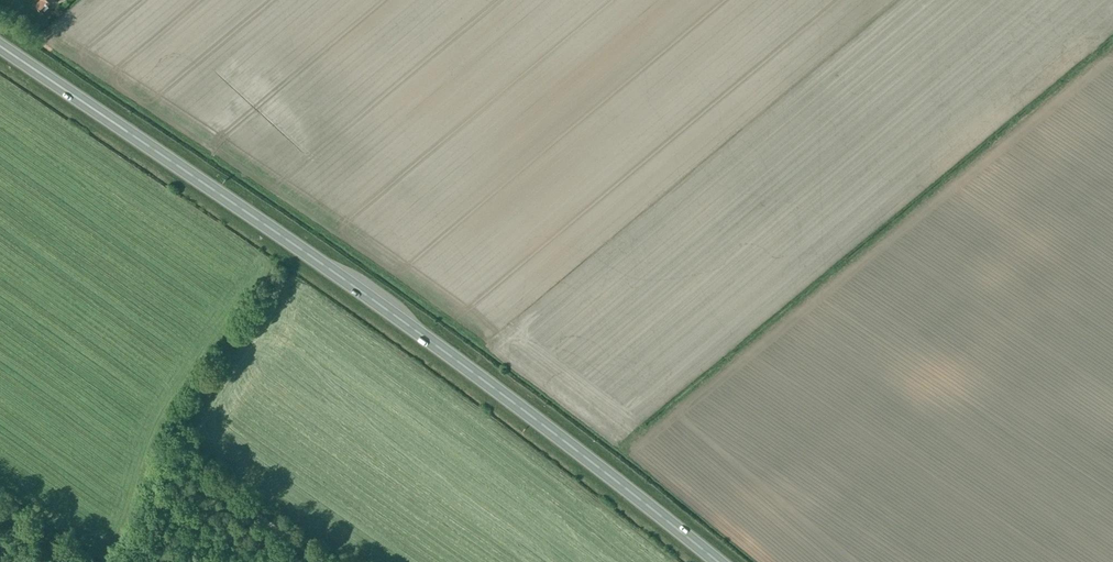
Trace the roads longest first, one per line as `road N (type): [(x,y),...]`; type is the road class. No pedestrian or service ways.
road 1 (trunk): [(718,561),(436,345),(0,46)]

